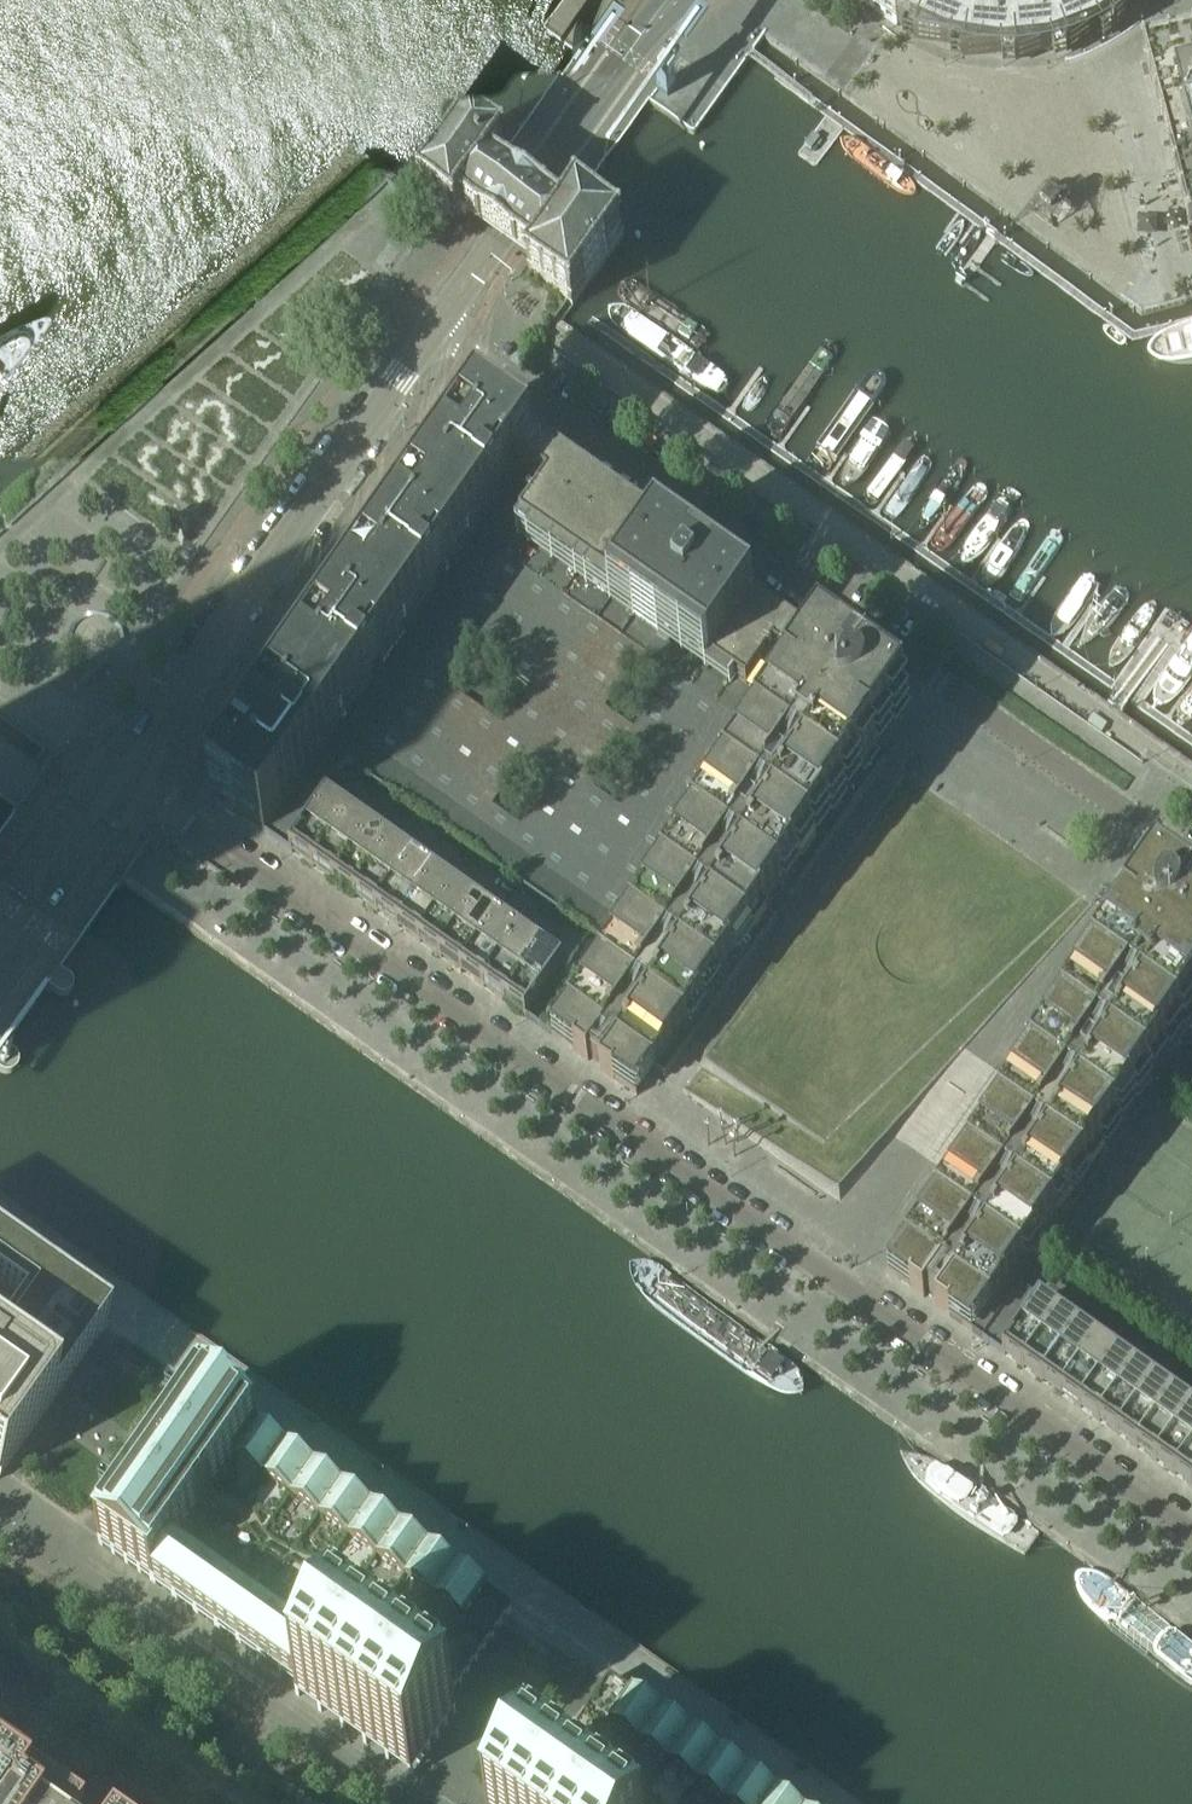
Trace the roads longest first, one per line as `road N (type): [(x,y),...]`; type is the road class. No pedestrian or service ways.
road 1 (residential): [(1191,1531),(131,784)]
road 2 (residential): [(1191,857),(434,327)]
road 3 (tertiary): [(434,327),(666,0)]
road 4 (tertiary): [(218,631),(434,327)]
road 5 (secondary): [(279,1803),(0,1606)]
road 6 (tertiary): [(0,979),(131,784)]
road 7 (tertiary): [(218,631),(96,762)]
road 8 (tertiary): [(131,784),(218,631)]
road 9 (tertiary): [(96,762),(0,905)]
road 10 (secondary): [(0,1712),(130,1803)]

